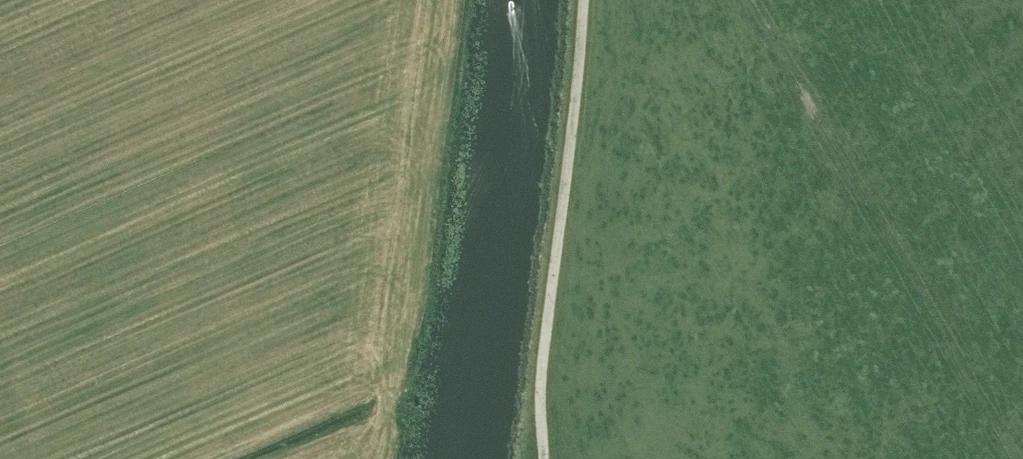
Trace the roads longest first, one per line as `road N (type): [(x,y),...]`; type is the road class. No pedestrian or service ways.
road 1 (track): [(583,0),(549,334),(546,458)]

